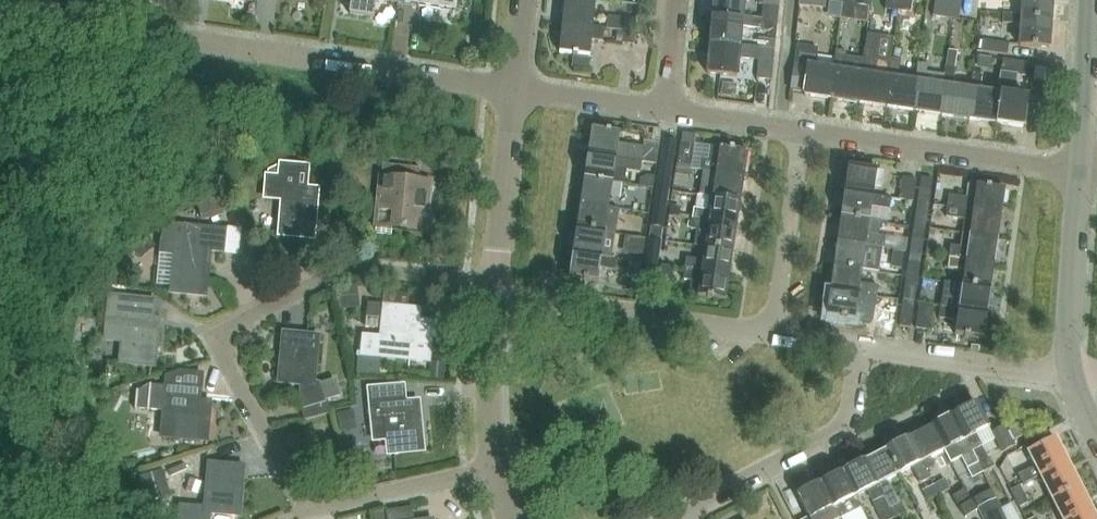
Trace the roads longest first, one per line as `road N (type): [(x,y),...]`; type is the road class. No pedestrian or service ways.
road 1 (residential): [(493,292),(377,271),(241,320),(225,344),(298,492),(315,504),(337,506),(498,469)]
road 2 (residential): [(514,90),(158,40),(126,31),(83,0)]
road 3 (residential): [(1081,173),(799,131)]
road 4 (residential): [(772,339),(493,292)]
road 5 (residential): [(698,518),(838,440),(853,424),(862,353)]
road 6 (residential): [(1072,381),(862,353)]
road 7 (residential): [(772,339),(799,131)]
road 8 (residential): [(1072,381),(1081,173)]
road 9 (residential): [(493,292),(514,90)]
road 10 (residential): [(498,469),(489,387),(493,292)]
road 11 (residential): [(1081,173),(1093,0)]
road 12 (residential): [(668,112),(514,90)]
road 13 (residential): [(799,131),(668,112)]

